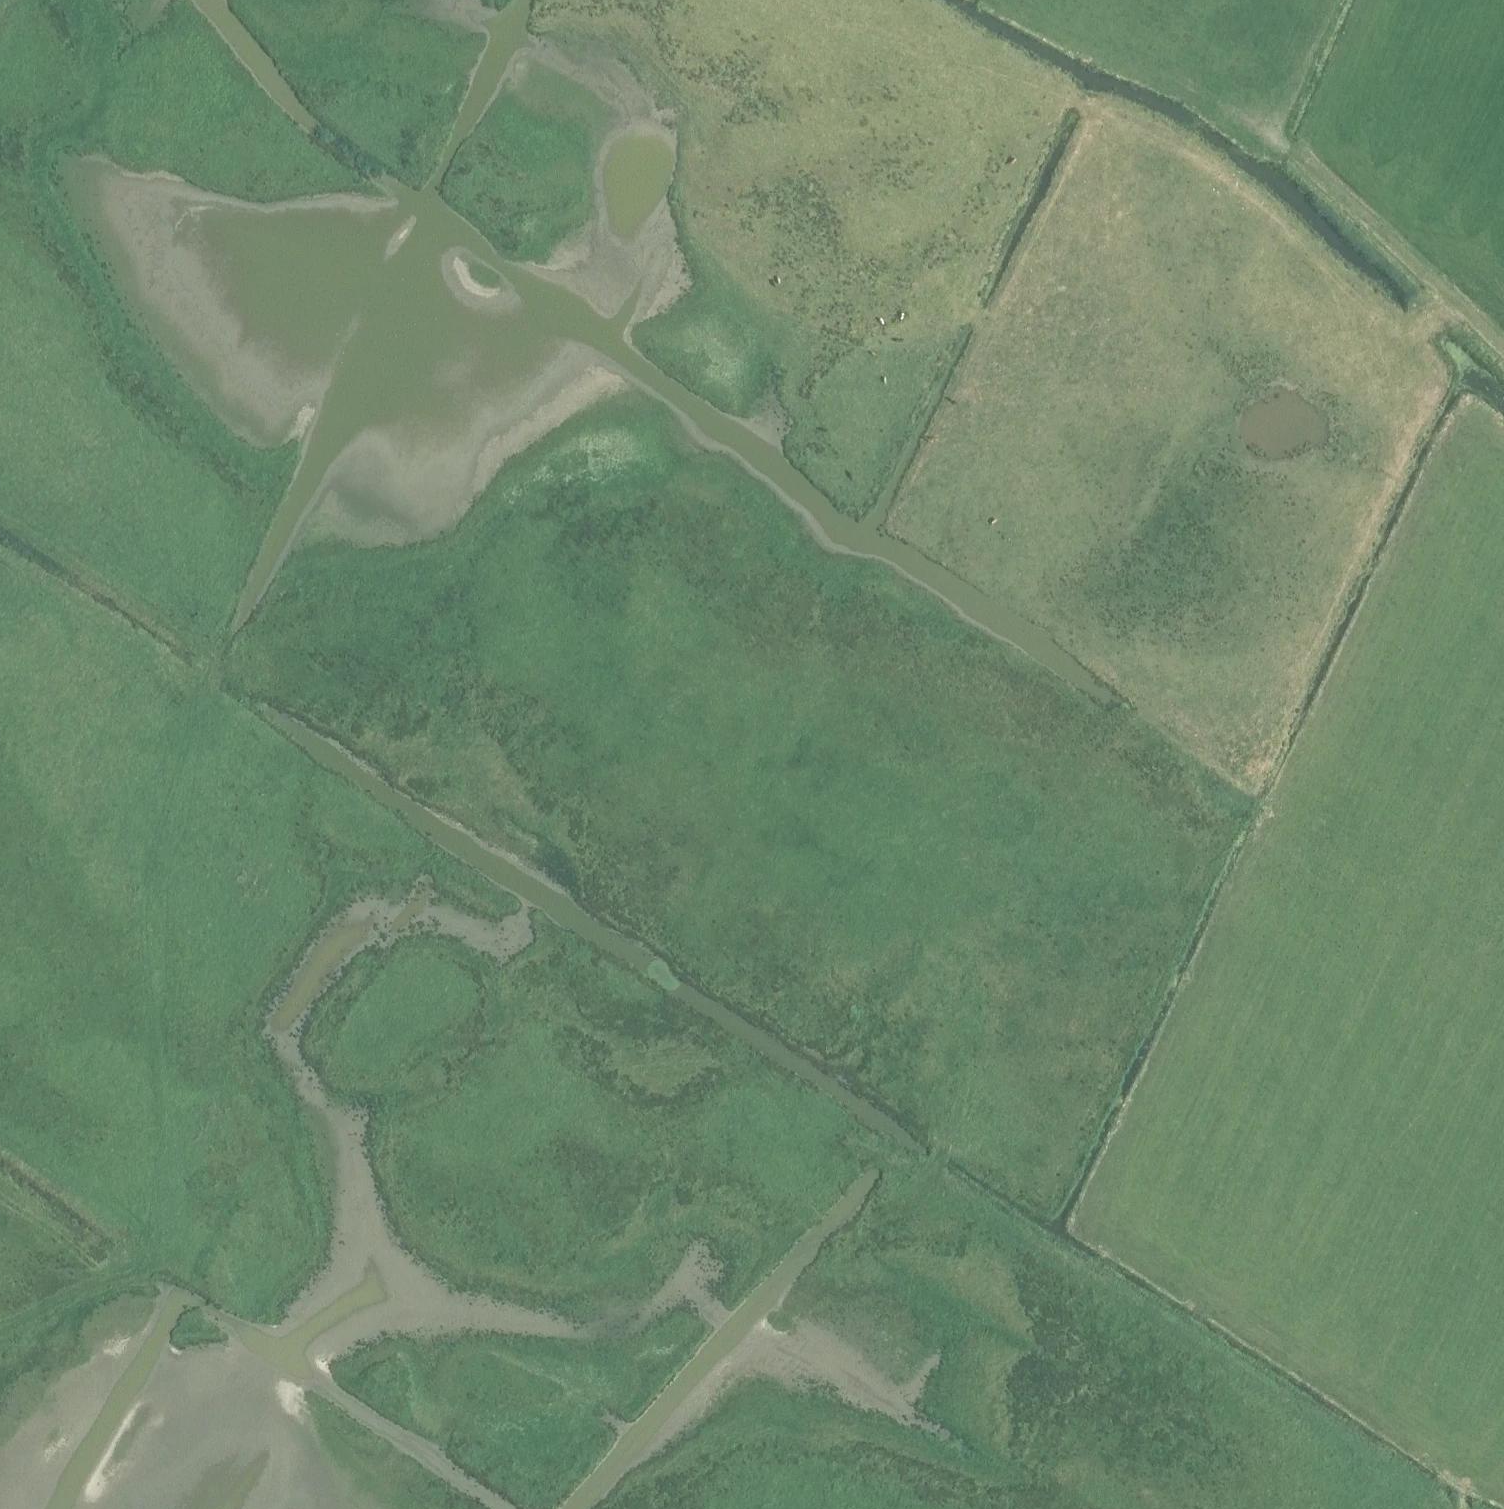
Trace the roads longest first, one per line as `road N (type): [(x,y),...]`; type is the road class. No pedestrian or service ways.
road 1 (track): [(0,303),(211,650),(136,895),(169,1250),(0,1331)]
road 2 (track): [(1446,299),(1403,328),(1244,207),(1063,91),(831,10),(775,0)]
road 3 (track): [(1446,299),(1276,142)]

